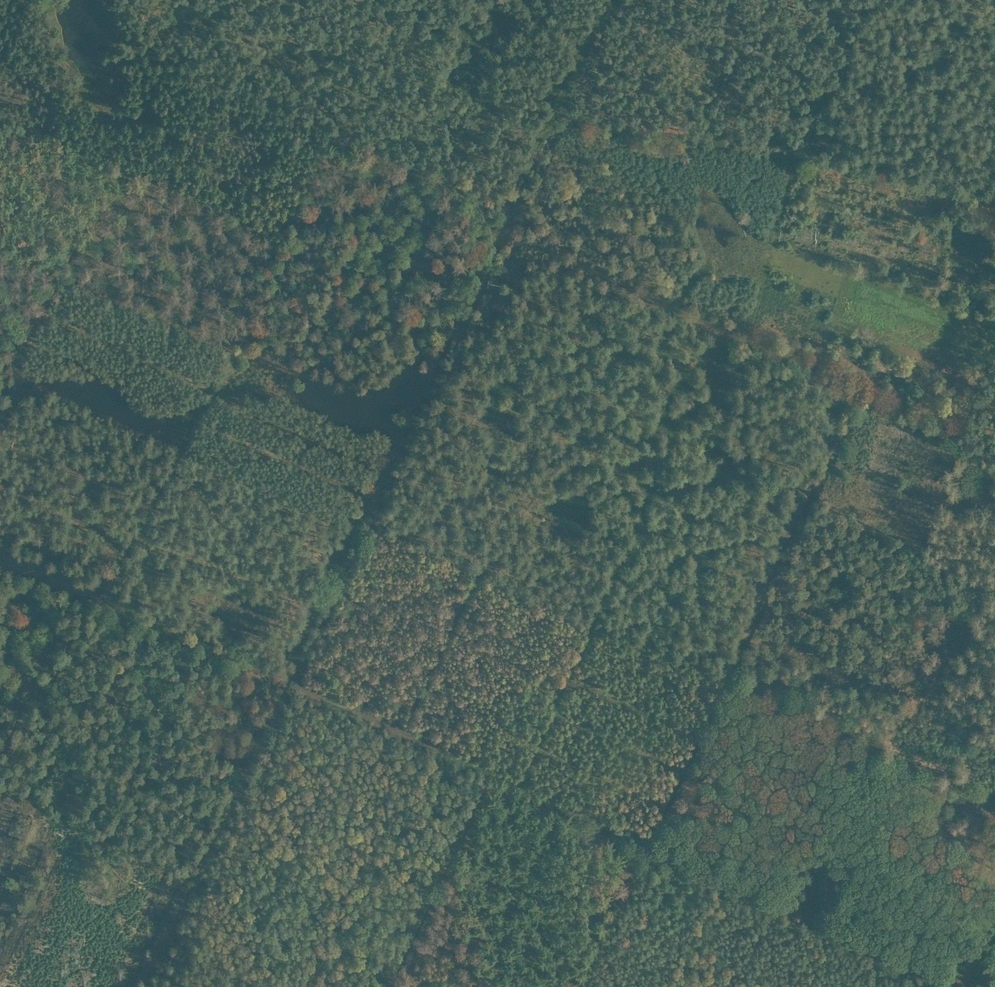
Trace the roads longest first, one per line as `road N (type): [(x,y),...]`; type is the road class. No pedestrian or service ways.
road 1 (track): [(132,611),(963,981),(960,986)]
road 2 (track): [(282,679),(605,0)]
road 3 (track): [(0,553),(132,611)]

